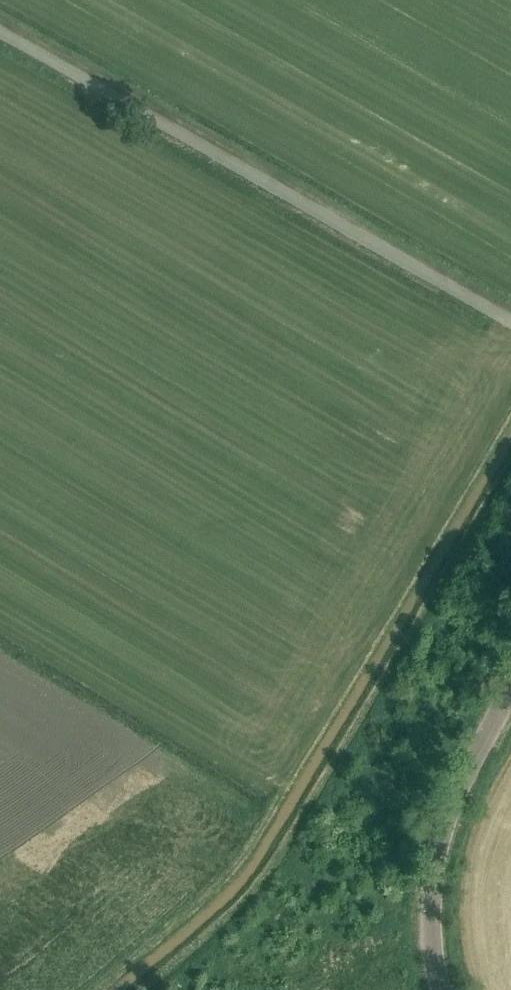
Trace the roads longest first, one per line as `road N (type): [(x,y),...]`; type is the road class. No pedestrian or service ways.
road 1 (unclassified): [(510,322),(0,31)]
road 2 (unclassified): [(442,989),(432,952),(431,872),(443,823),(510,690)]

